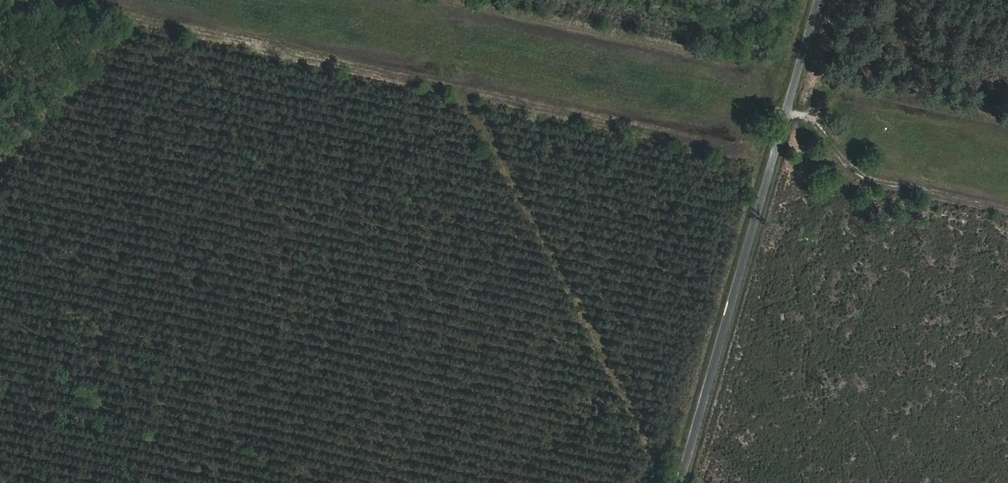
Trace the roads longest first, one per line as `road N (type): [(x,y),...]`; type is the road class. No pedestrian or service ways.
road 1 (track): [(405,0),(1007,140)]
road 2 (track): [(671,482),(414,0)]
road 3 (residential): [(685,482),(822,0)]

